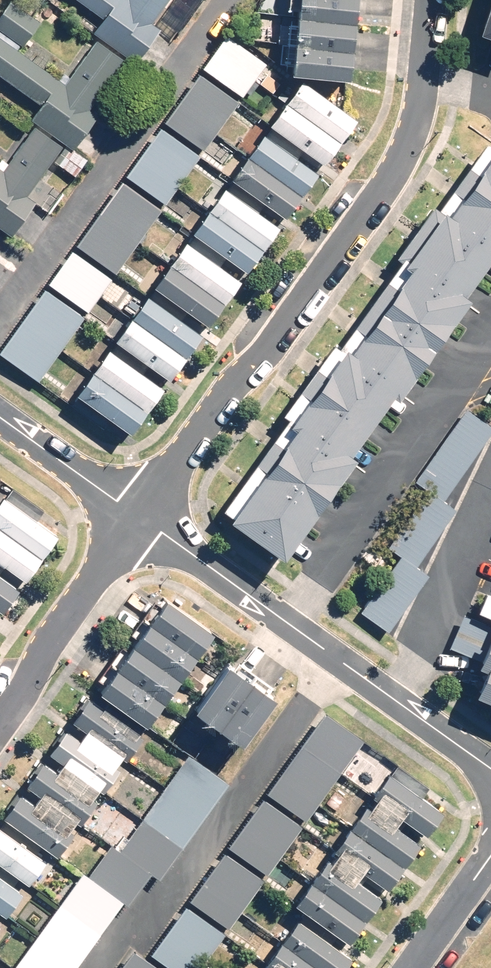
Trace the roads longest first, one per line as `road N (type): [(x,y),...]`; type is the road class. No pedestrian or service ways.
road 1 (residential): [(431,0),(408,143),(269,351),(136,516)]
road 2 (residential): [(490,770),(136,516)]
road 3 (residential): [(136,516),(0,712)]
road 4 (residential): [(136,516),(0,415)]
road 5 (residential): [(490,857),(413,967)]

